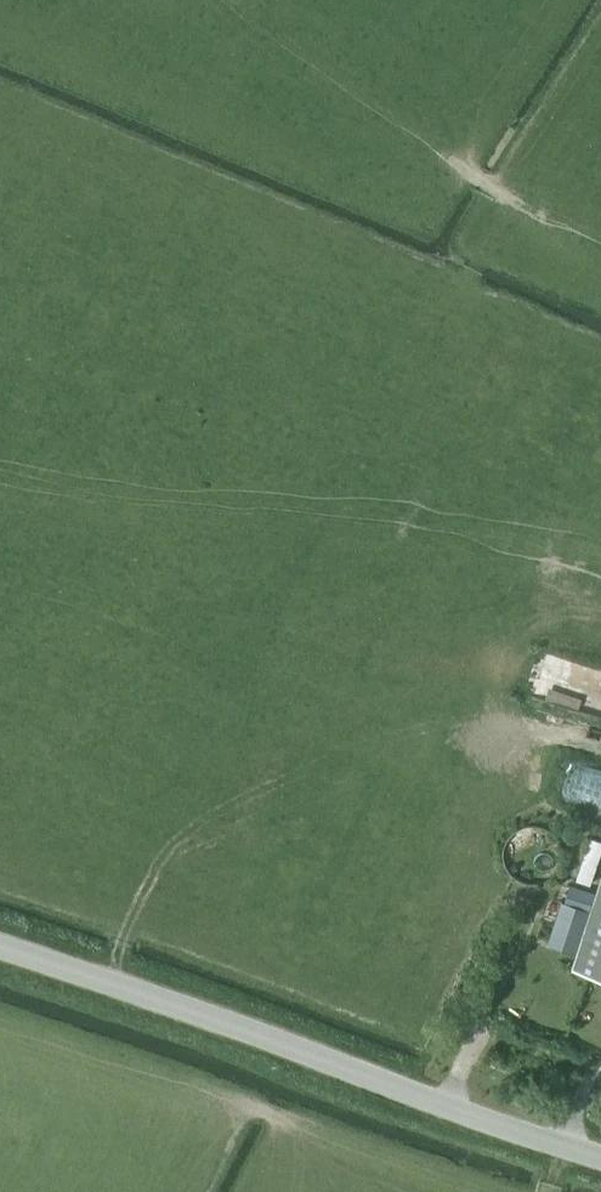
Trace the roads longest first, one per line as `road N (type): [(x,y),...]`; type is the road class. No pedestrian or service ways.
road 1 (unclassified): [(600,1160),(0,956)]

